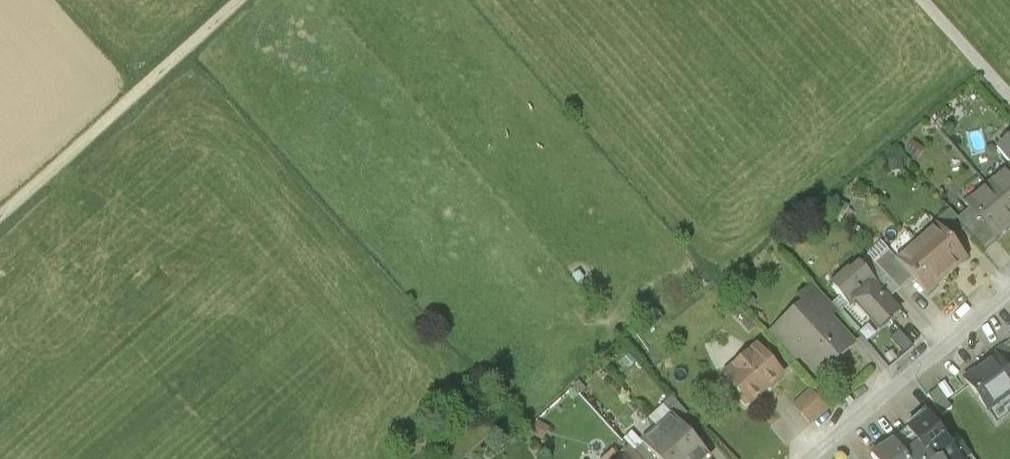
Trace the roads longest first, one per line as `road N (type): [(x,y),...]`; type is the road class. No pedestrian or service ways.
road 1 (track): [(248,0),(0,222)]
road 2 (residential): [(811,458),(1009,292)]

